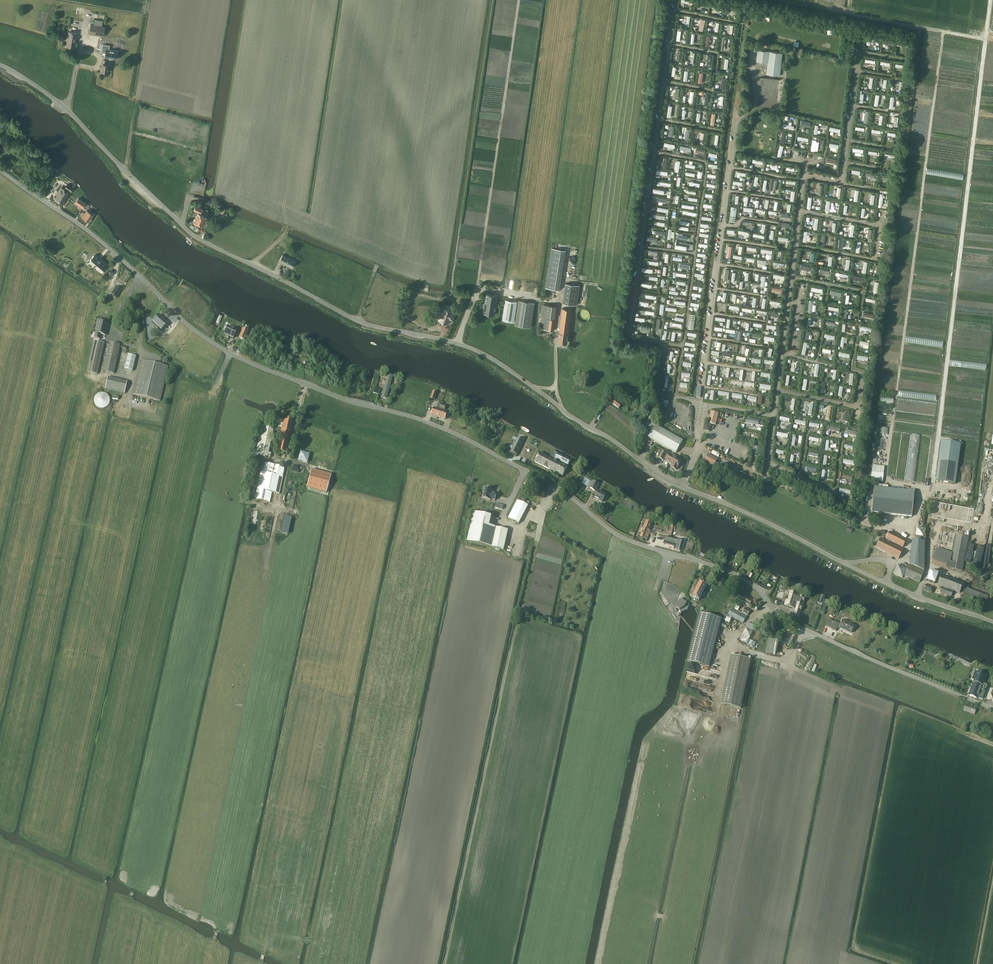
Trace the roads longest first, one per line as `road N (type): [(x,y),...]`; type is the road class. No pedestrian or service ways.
road 1 (tertiary): [(992,622),(917,596),(666,478),(477,351),(357,321),(198,239),(65,108),(0,65)]
road 2 (unclassified): [(992,708),(778,616),(726,570),(627,540),(556,486),(460,436),(226,351),(83,227),(0,171)]
road 3 (track): [(880,482),(931,490),(990,0)]
road 4 (track): [(458,344),(478,294),(519,0)]

